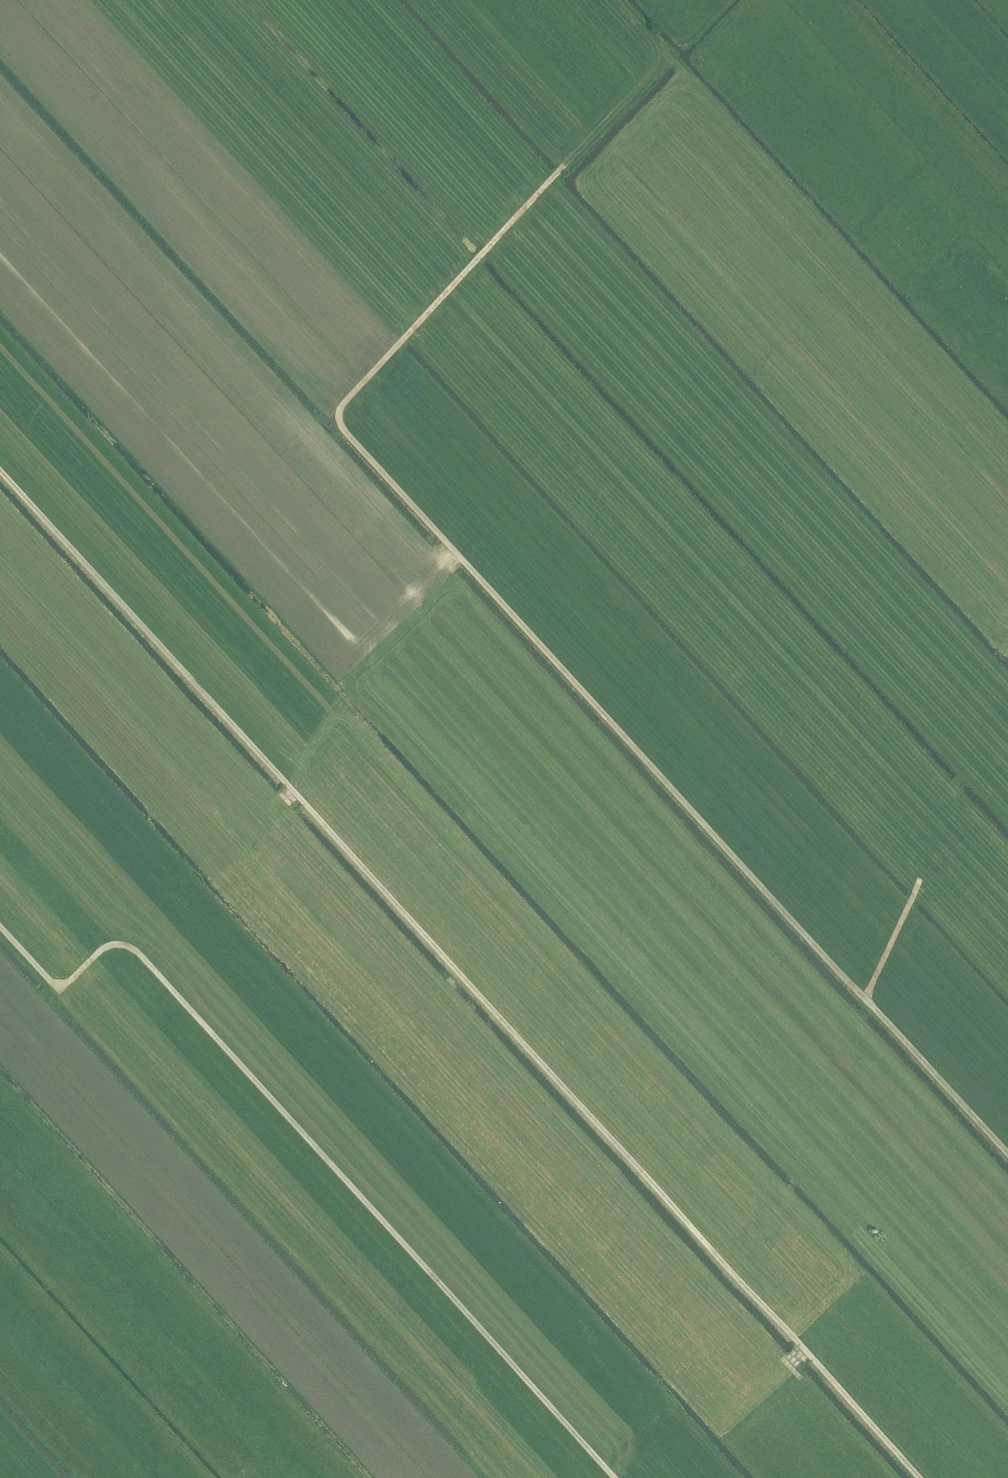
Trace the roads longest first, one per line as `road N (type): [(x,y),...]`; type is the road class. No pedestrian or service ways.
road 1 (track): [(921,1477),(0,470)]
road 2 (track): [(1007,1155),(341,427),(342,406),(563,166)]
road 3 (track): [(618,1477),(141,953),(115,944),(55,984),(0,927)]
road 4 (track): [(867,1000),(919,879)]

